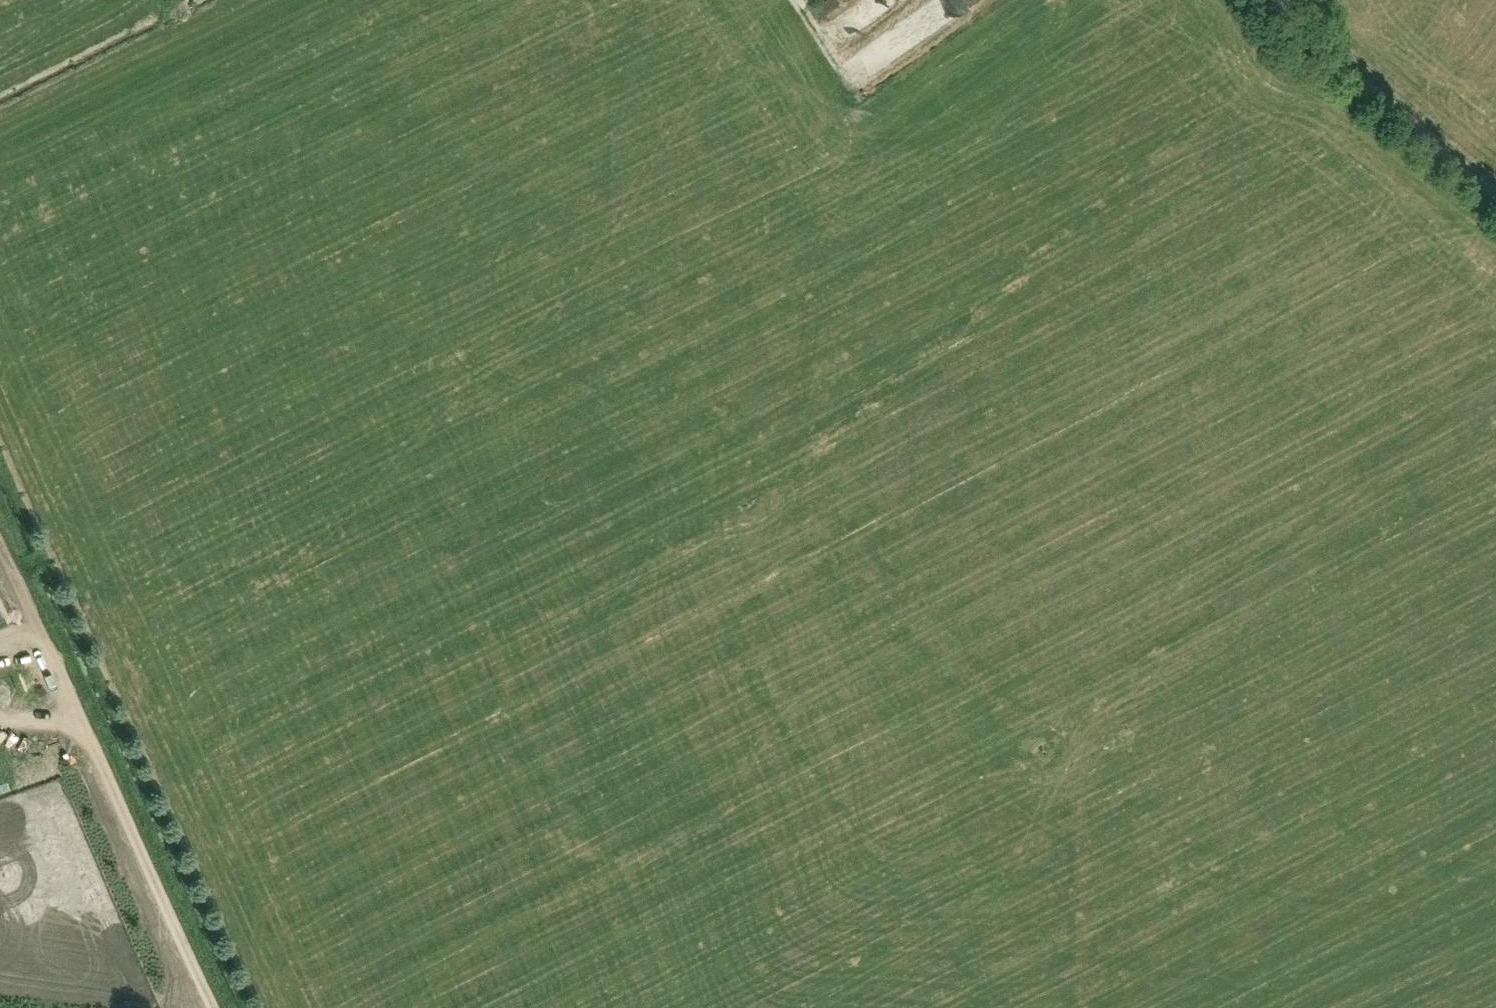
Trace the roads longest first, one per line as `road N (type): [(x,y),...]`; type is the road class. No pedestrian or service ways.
road 1 (track): [(214,1007),(39,634)]
road 2 (track): [(1283,0),(1360,80),(1495,195)]

